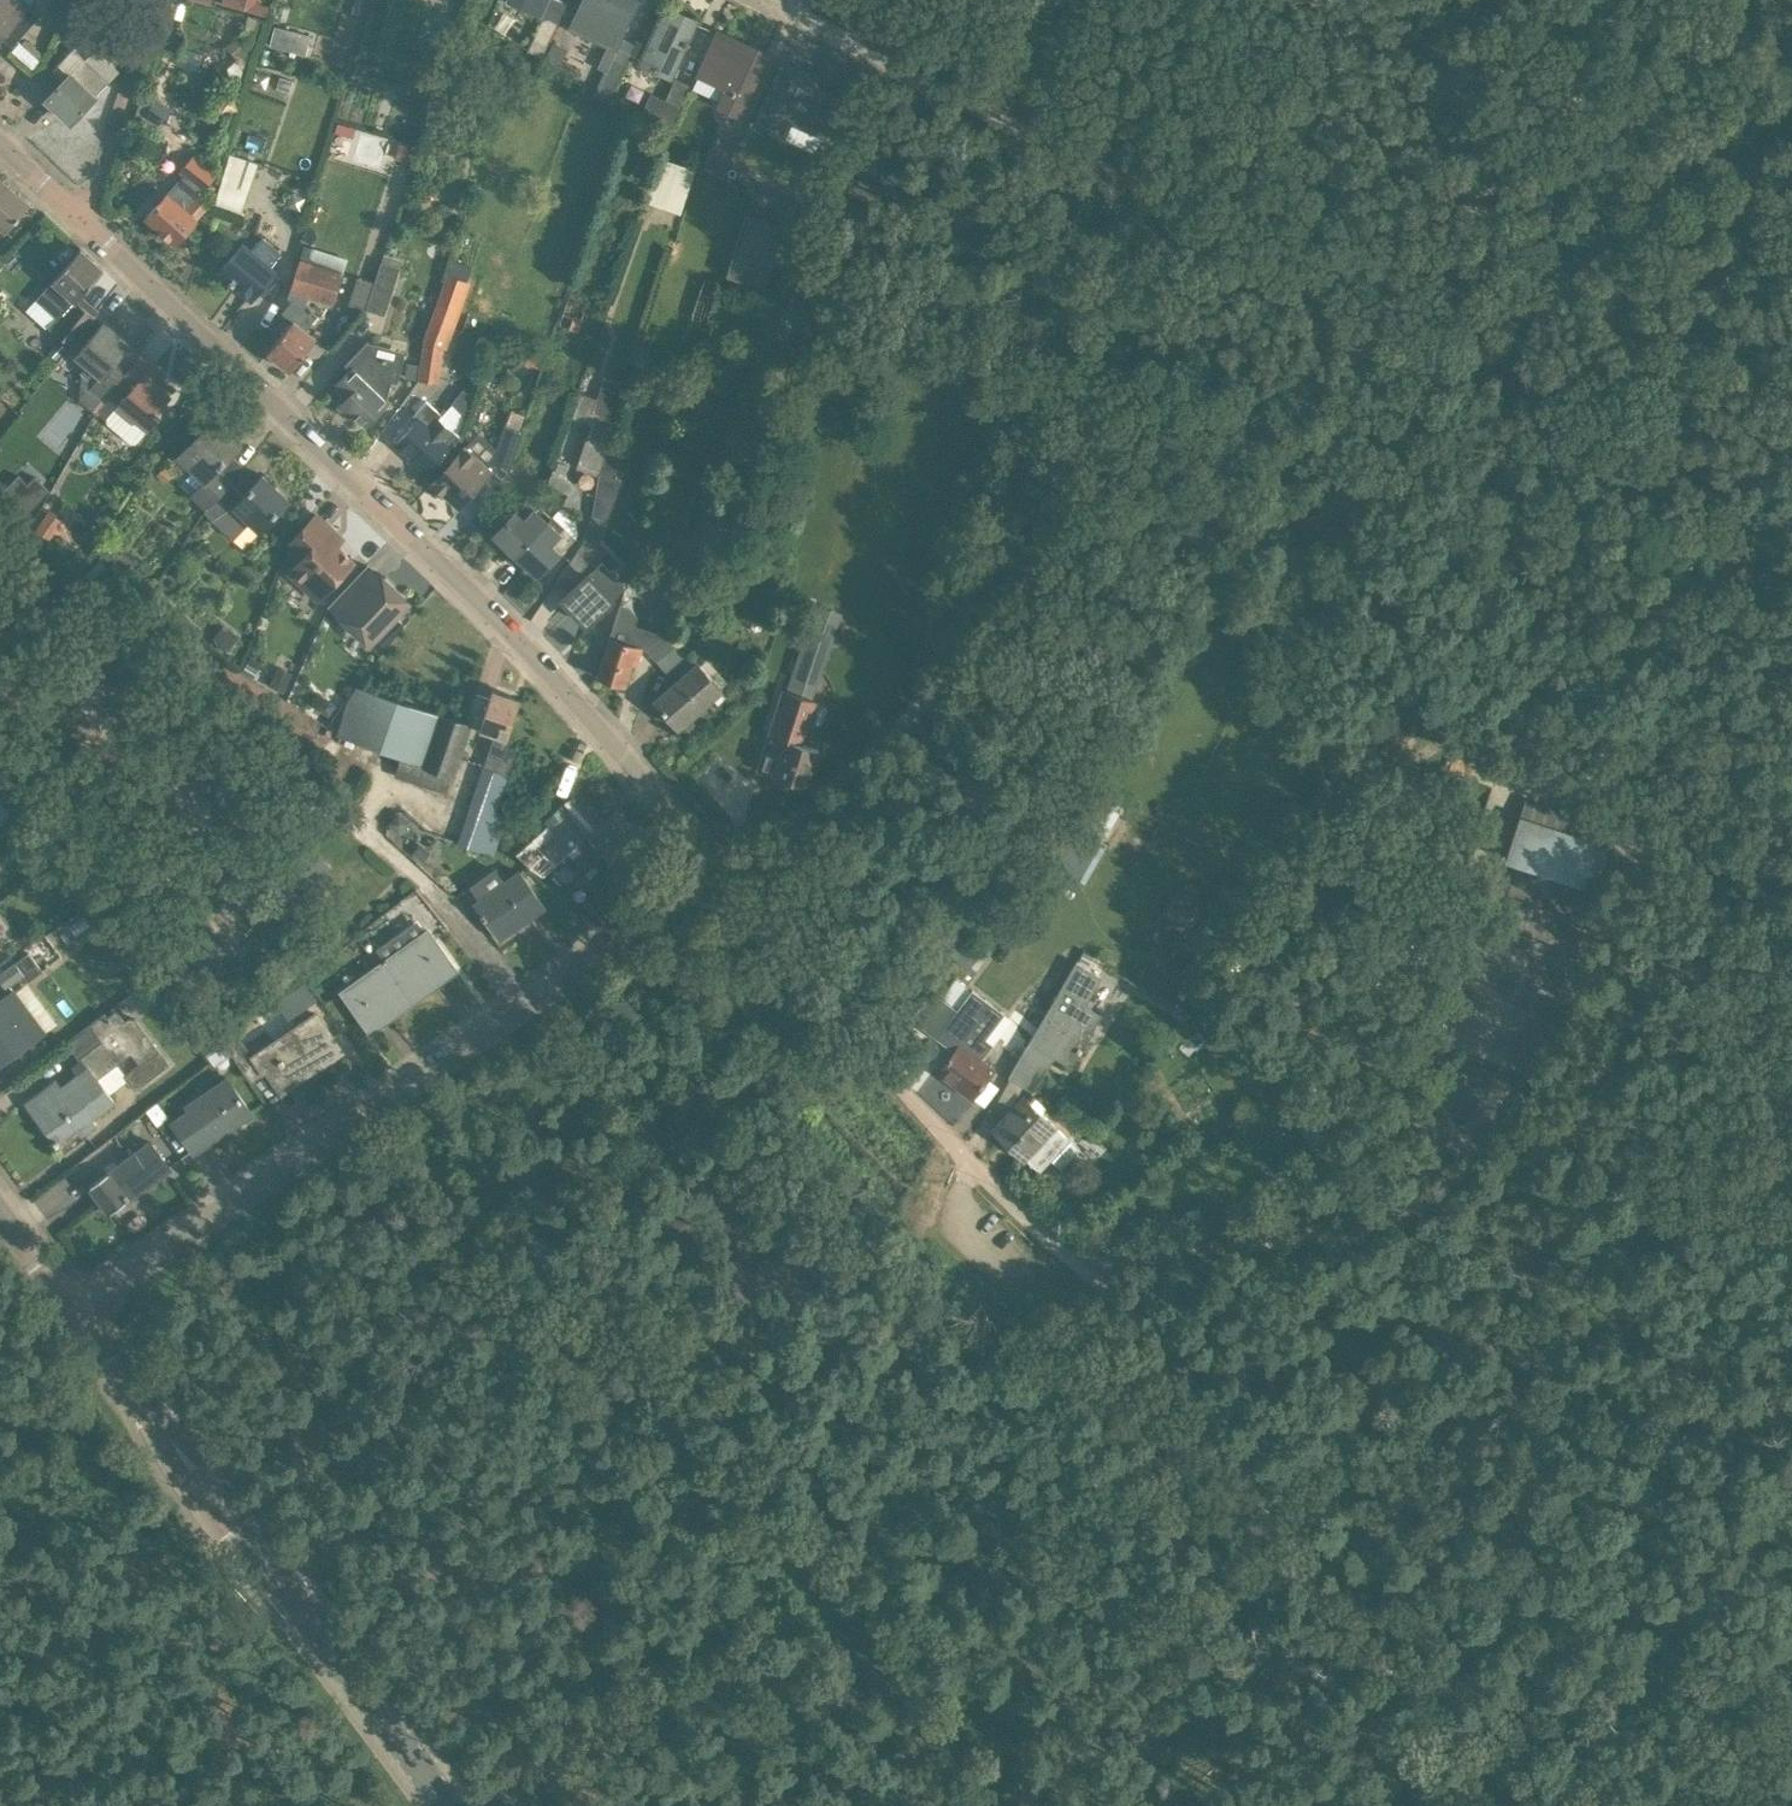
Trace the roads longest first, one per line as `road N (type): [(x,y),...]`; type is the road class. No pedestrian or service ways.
road 1 (unclassified): [(719,869),(921,1112),(1220,1422),(1317,1573),(1552,1805)]
road 2 (residential): [(719,869),(567,694),(79,216)]
road 3 (residential): [(74,1312),(719,869)]
road 4 (track): [(1791,1222),(1622,1188),(1494,1180),(1451,1185),(1347,1230),(1101,1259),(1081,1270)]
road 5 (tertiary): [(441,1805),(74,1312)]
road 6 (track): [(1368,331),(1200,219),(873,53)]
road 7 (track): [(1368,331),(1256,436),(1152,491),(1024,581),(939,679)]
road 8 (track): [(1791,609),(1368,331)]
road 9 (track): [(1699,0),(1479,196),(1368,331)]
road 10 (residential): [(719,869),(939,679)]
road 11 (residential): [(79,216),(154,0)]
road 12 (tertiary): [(74,1312),(0,1211)]
road 13 (residential): [(873,53),(761,0)]

